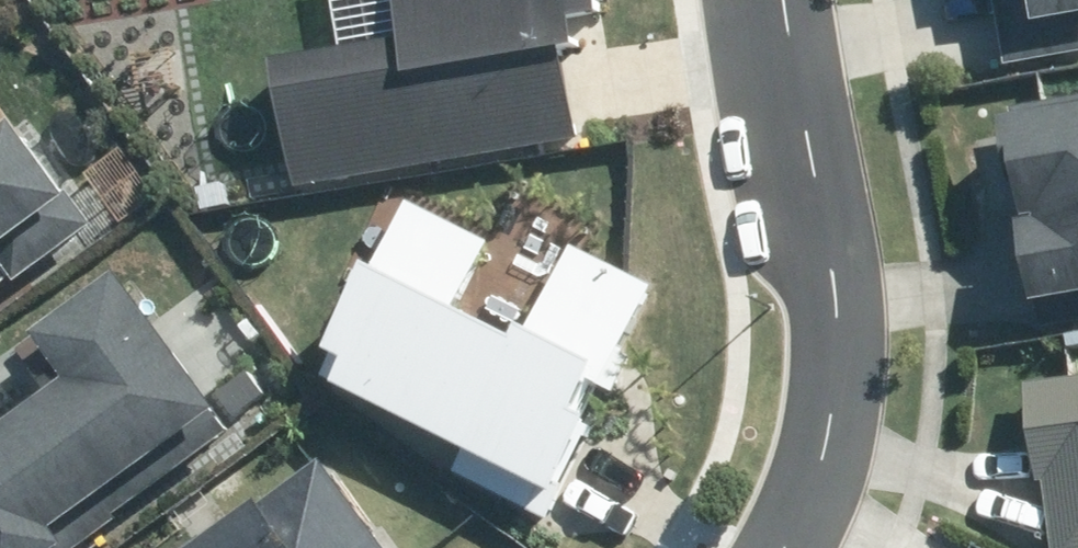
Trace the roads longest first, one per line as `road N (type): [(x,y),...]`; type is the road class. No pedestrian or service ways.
road 1 (residential): [(791,547),(832,402),(833,275),(777,0)]

